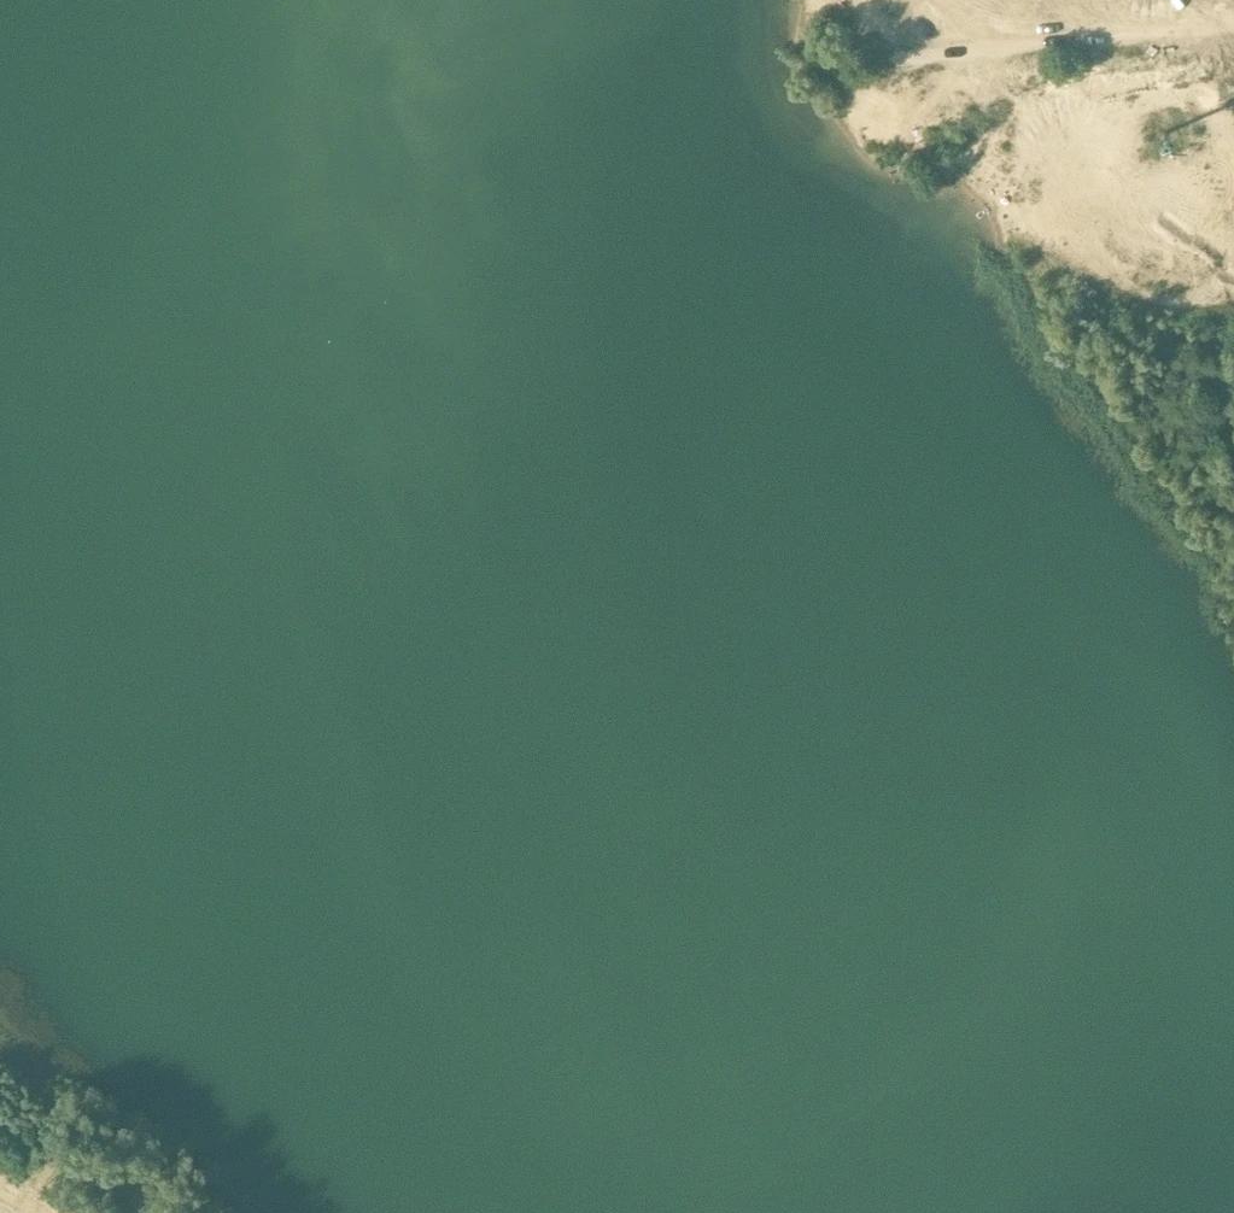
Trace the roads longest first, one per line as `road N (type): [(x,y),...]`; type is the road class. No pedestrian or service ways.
road 1 (track): [(143,1212),(116,1172),(68,1160),(48,1166),(24,1212)]

